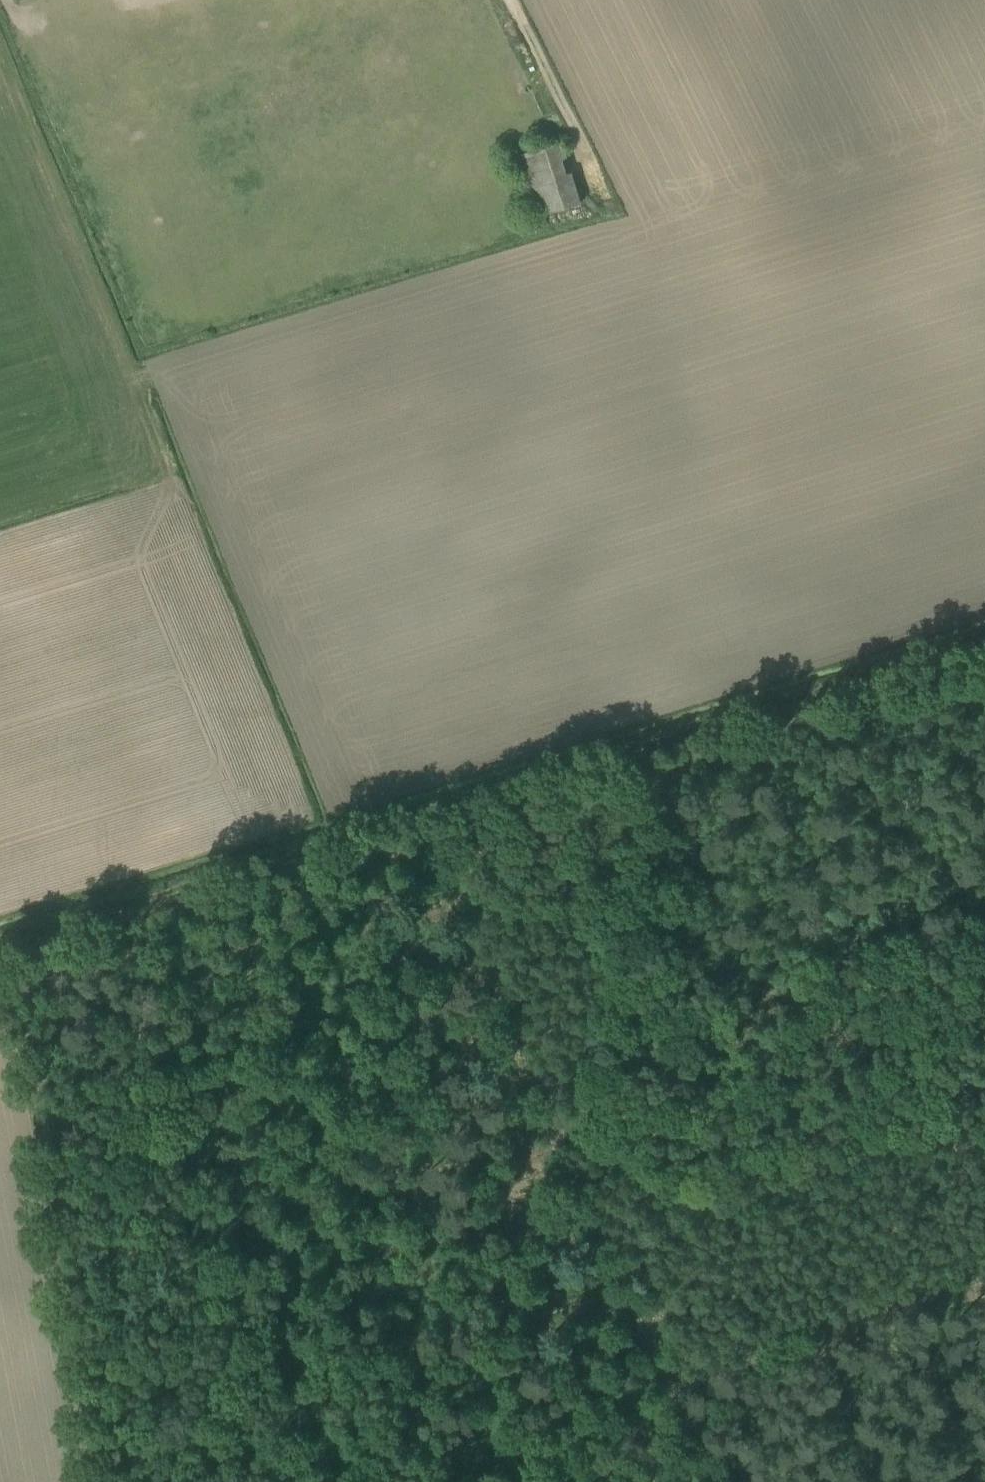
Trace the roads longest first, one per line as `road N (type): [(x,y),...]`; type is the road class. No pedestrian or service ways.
road 1 (track): [(8,943),(984,640)]

